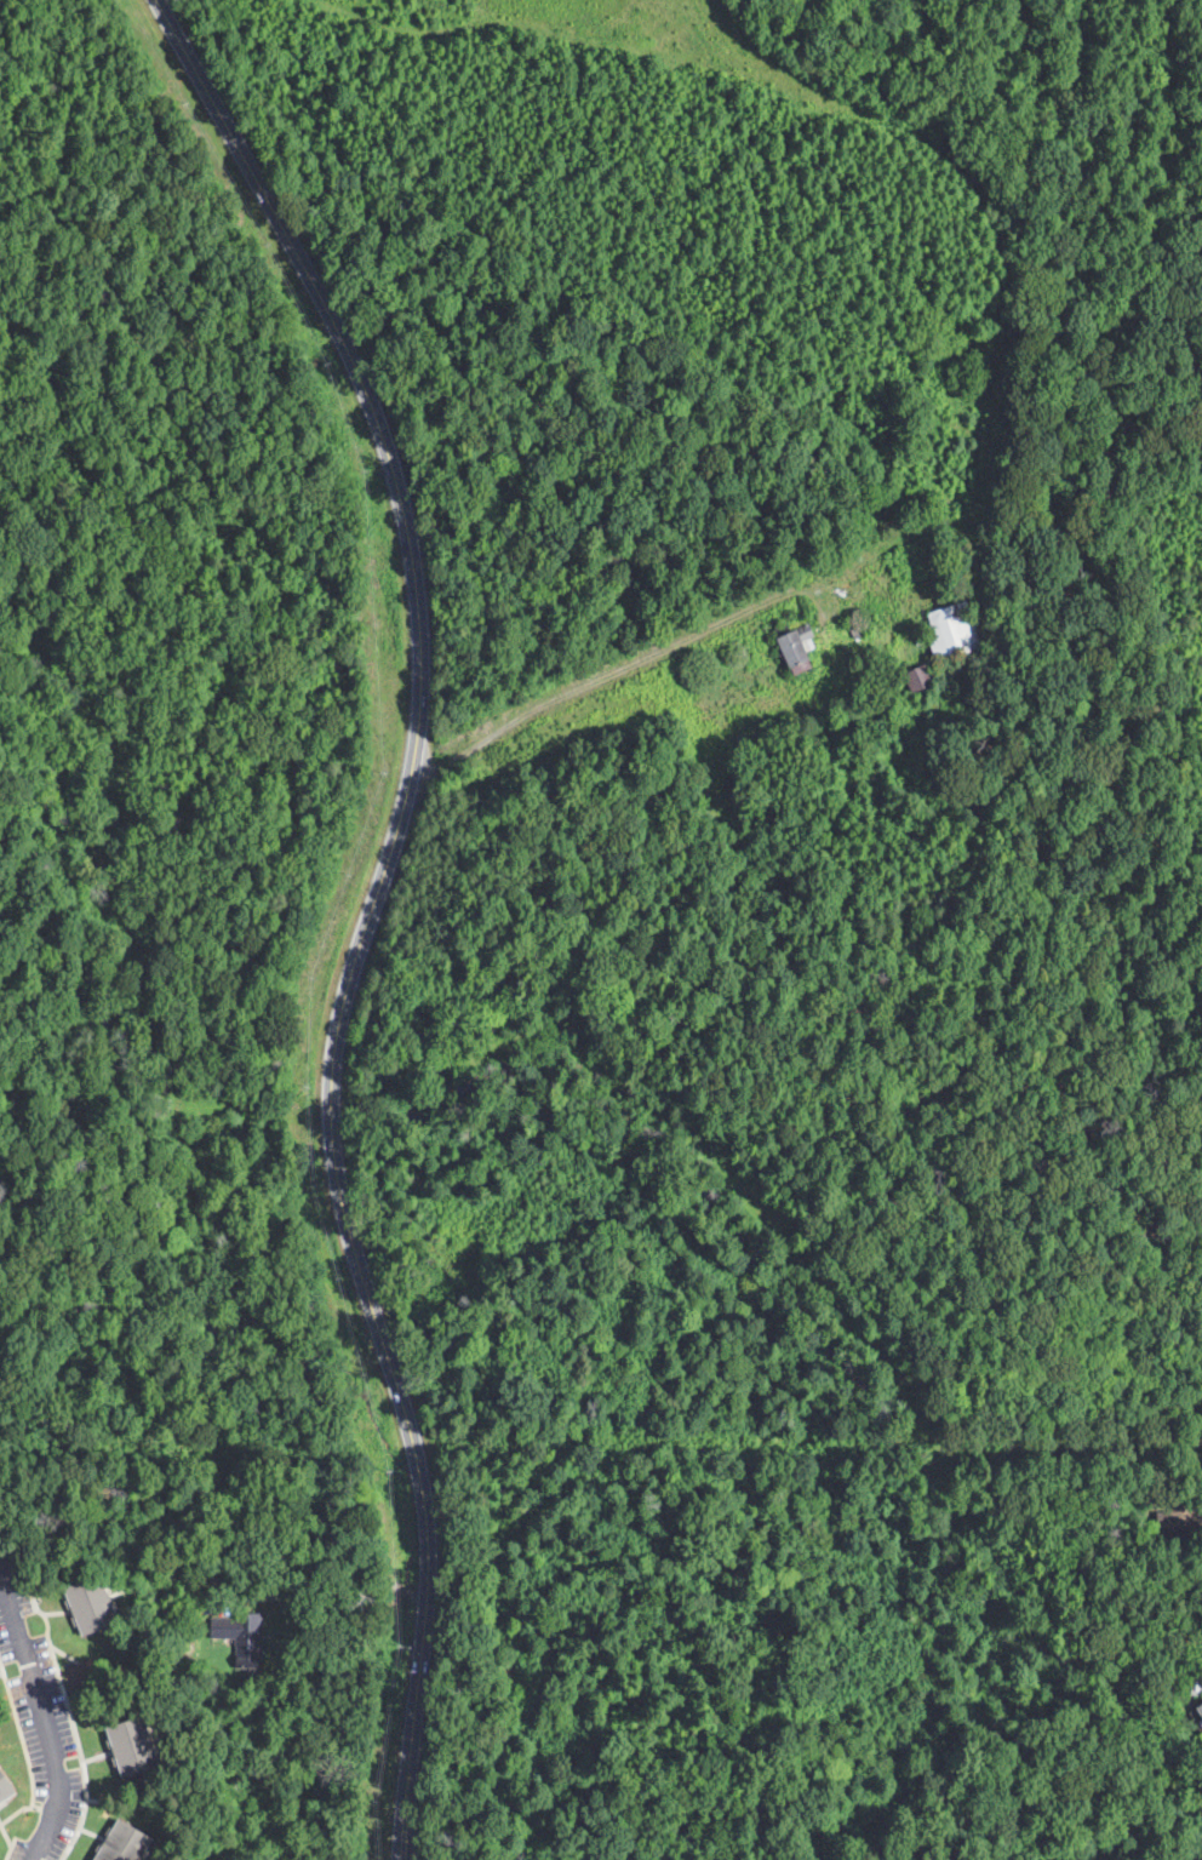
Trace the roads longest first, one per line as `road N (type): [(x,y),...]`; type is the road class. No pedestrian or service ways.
road 1 (tertiary): [(373,1306),(339,1194),(334,1077),(344,1002),(411,780),(420,673),(413,568),(385,445),(355,366),(157,0)]
road 2 (tertiary): [(404,1859),(429,1553),(419,1467),(373,1306)]
road 3 (residential): [(0,1575),(50,1739),(58,1802),(34,1859)]

